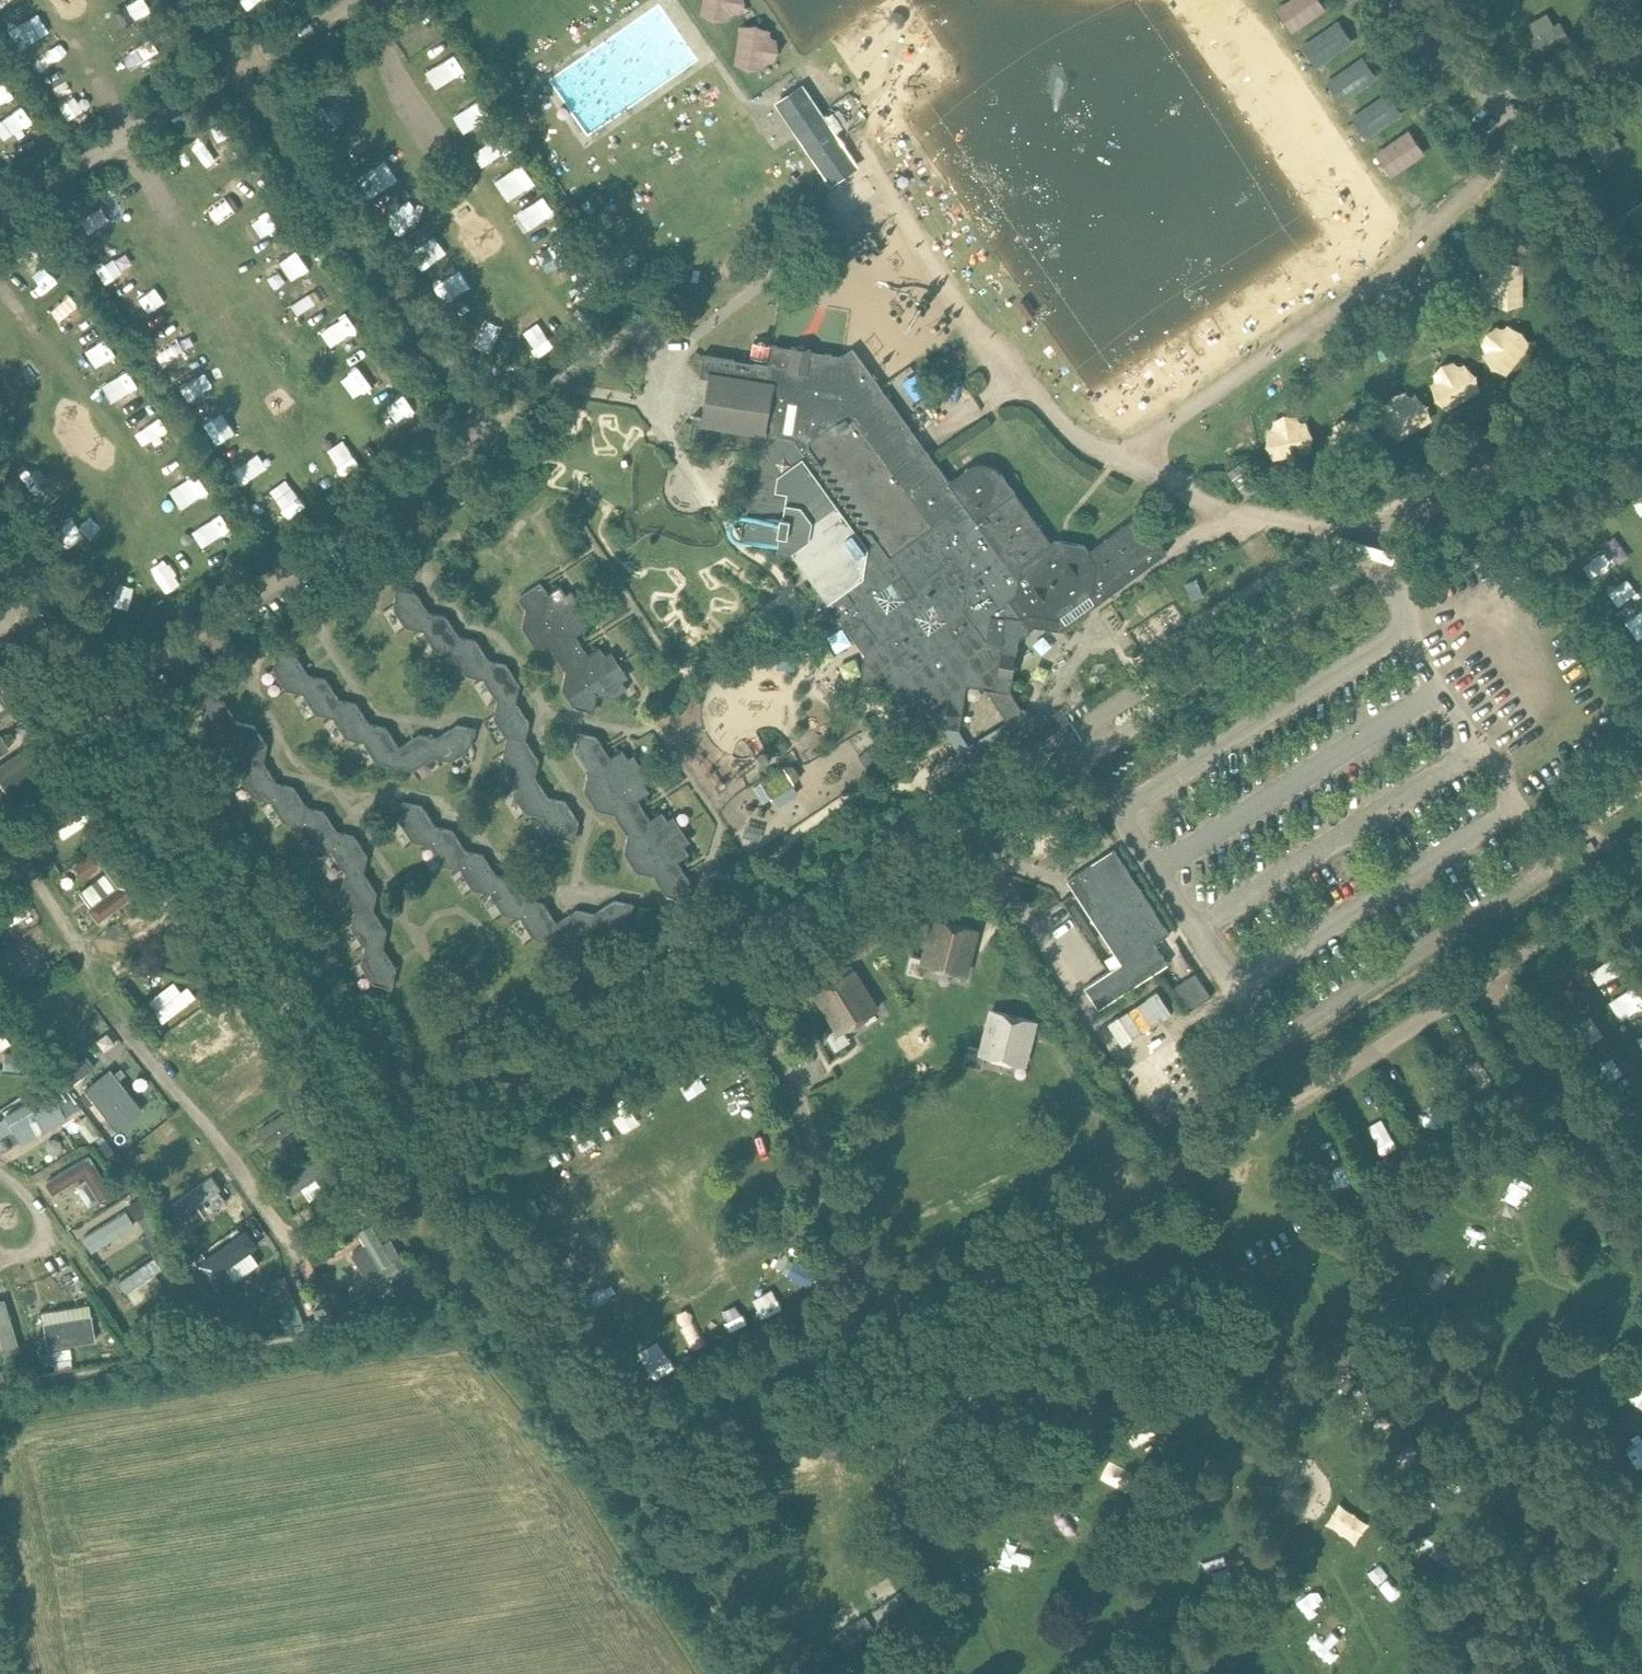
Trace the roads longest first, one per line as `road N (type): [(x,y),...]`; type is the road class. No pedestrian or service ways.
road 1 (residential): [(1049,753),(463,1131),(414,1146)]
road 2 (unclassified): [(1049,753),(1441,498),(1641,398)]
road 3 (residential): [(92,708),(645,324)]
road 4 (residential): [(414,1146),(407,1180),(316,1237),(283,1231),(138,1048),(31,875),(0,863)]
road 5 (residential): [(414,1146),(377,1123),(92,708)]
road 6 (residential): [(353,0),(0,215)]
road 7 (residential): [(1513,114),(1420,0)]
road 8 (residential): [(1641,48),(1513,114)]
road 9 (residential): [(0,1172),(39,1212),(45,1229),(42,1244),(28,1254),(0,1250)]

